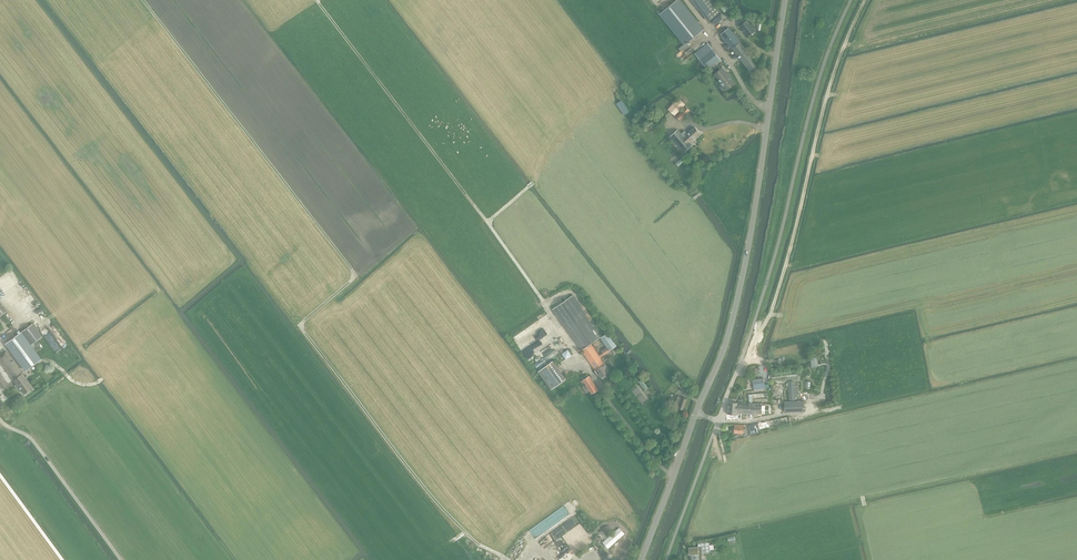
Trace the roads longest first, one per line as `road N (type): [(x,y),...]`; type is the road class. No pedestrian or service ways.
road 1 (secondary): [(642,559),(731,326),(785,0)]
road 2 (track): [(864,0),(830,84),(758,354),(738,369)]
road 3 (track): [(549,309),(316,0)]

